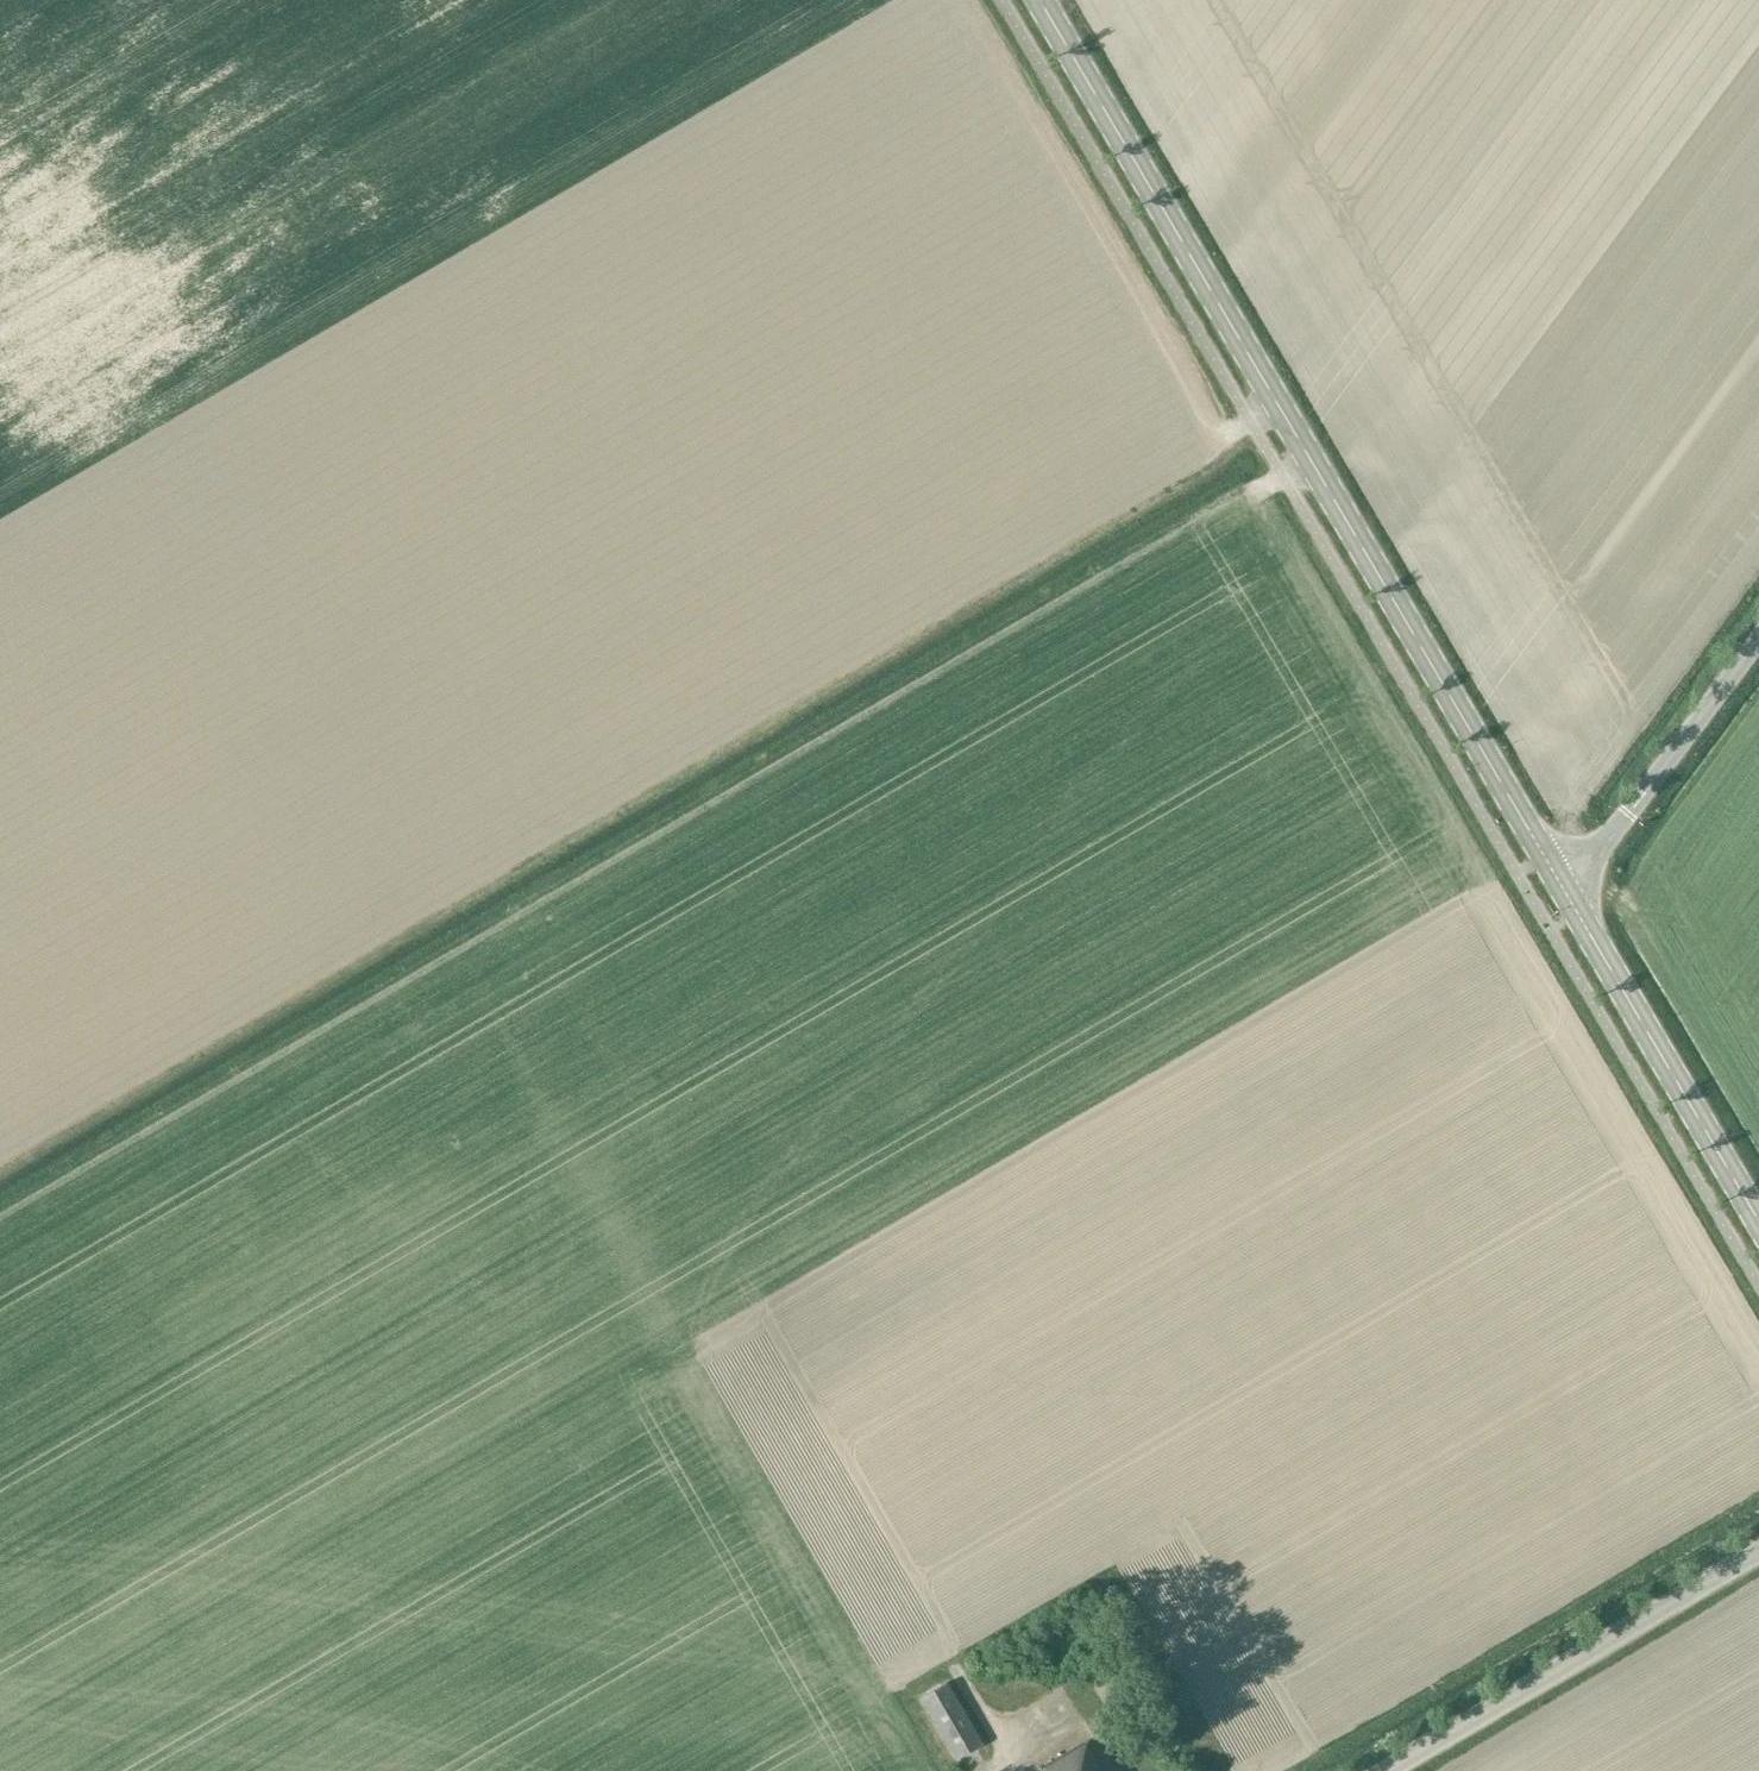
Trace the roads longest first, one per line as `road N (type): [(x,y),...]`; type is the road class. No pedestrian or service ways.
road 1 (tertiary): [(1562,889),(1039,0)]
road 2 (unclassified): [(1385,1770),(1758,1551)]
road 3 (tertiary): [(1758,1222),(1562,889)]
road 4 (unclassified): [(1562,889),(1630,817),(1758,642)]

